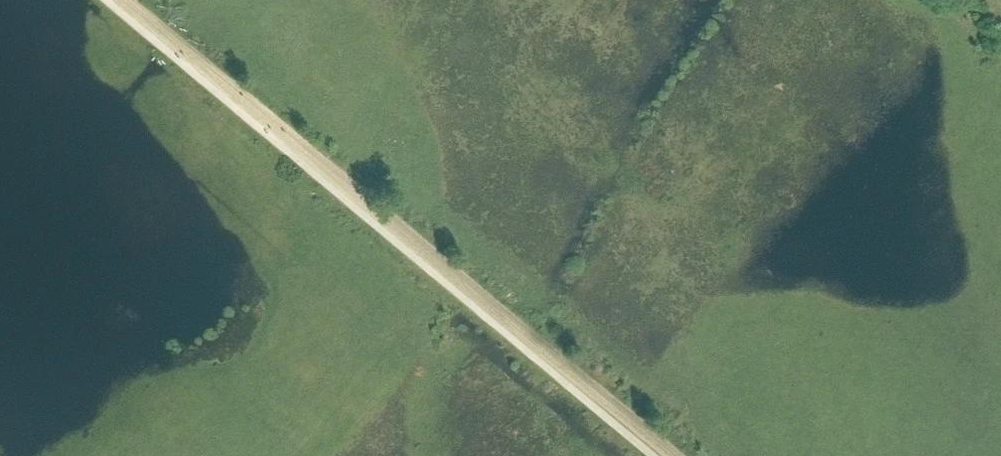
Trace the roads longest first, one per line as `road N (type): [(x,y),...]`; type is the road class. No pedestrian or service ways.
road 1 (track): [(670,455),(122,0)]

